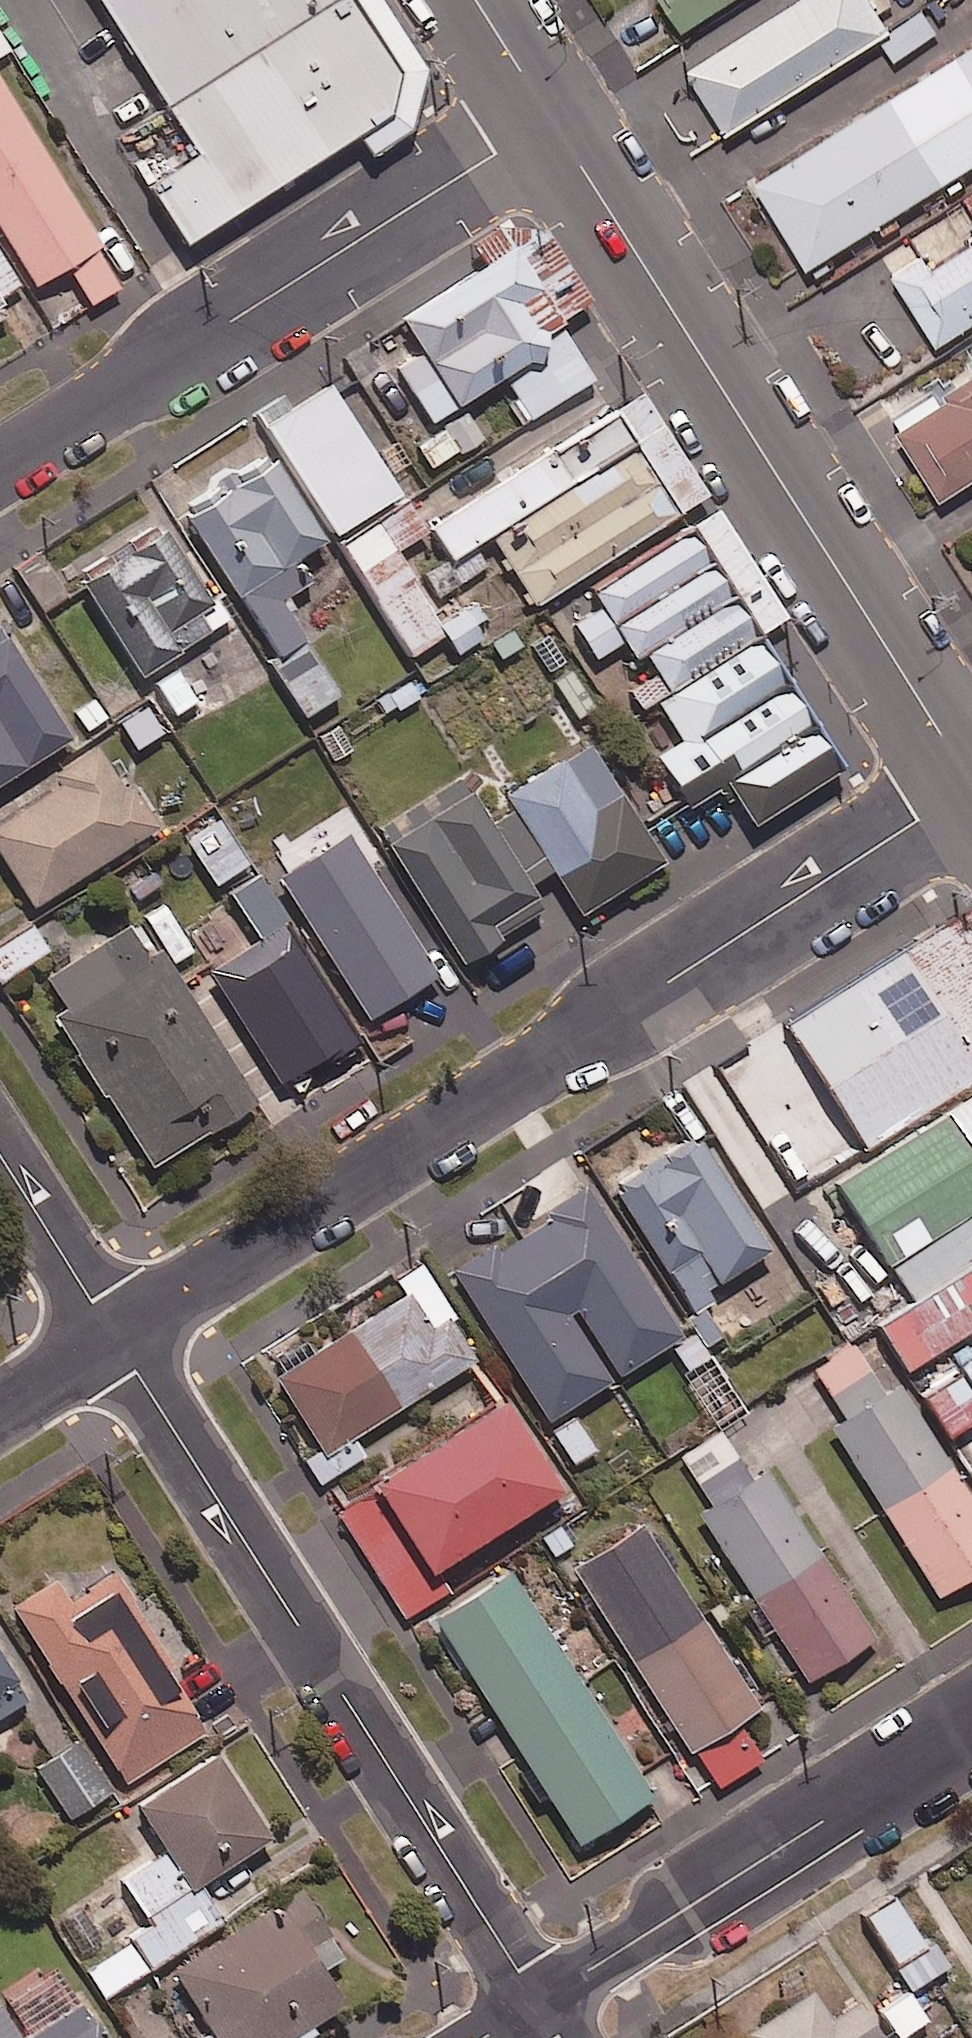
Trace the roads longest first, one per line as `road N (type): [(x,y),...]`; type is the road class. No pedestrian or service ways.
road 1 (residential): [(115,1337),(971,784)]
road 2 (residential): [(538,2003),(115,1337)]
road 3 (tertiary): [(551,118),(971,784)]
road 4 (residential): [(0,470),(551,118)]
road 5 (residential): [(538,2003),(971,1727)]
road 6 (residential): [(115,1337),(0,1155)]
road 7 (tertiary): [(476,0),(551,118)]
road 8 (residential): [(0,1410),(115,1337)]

